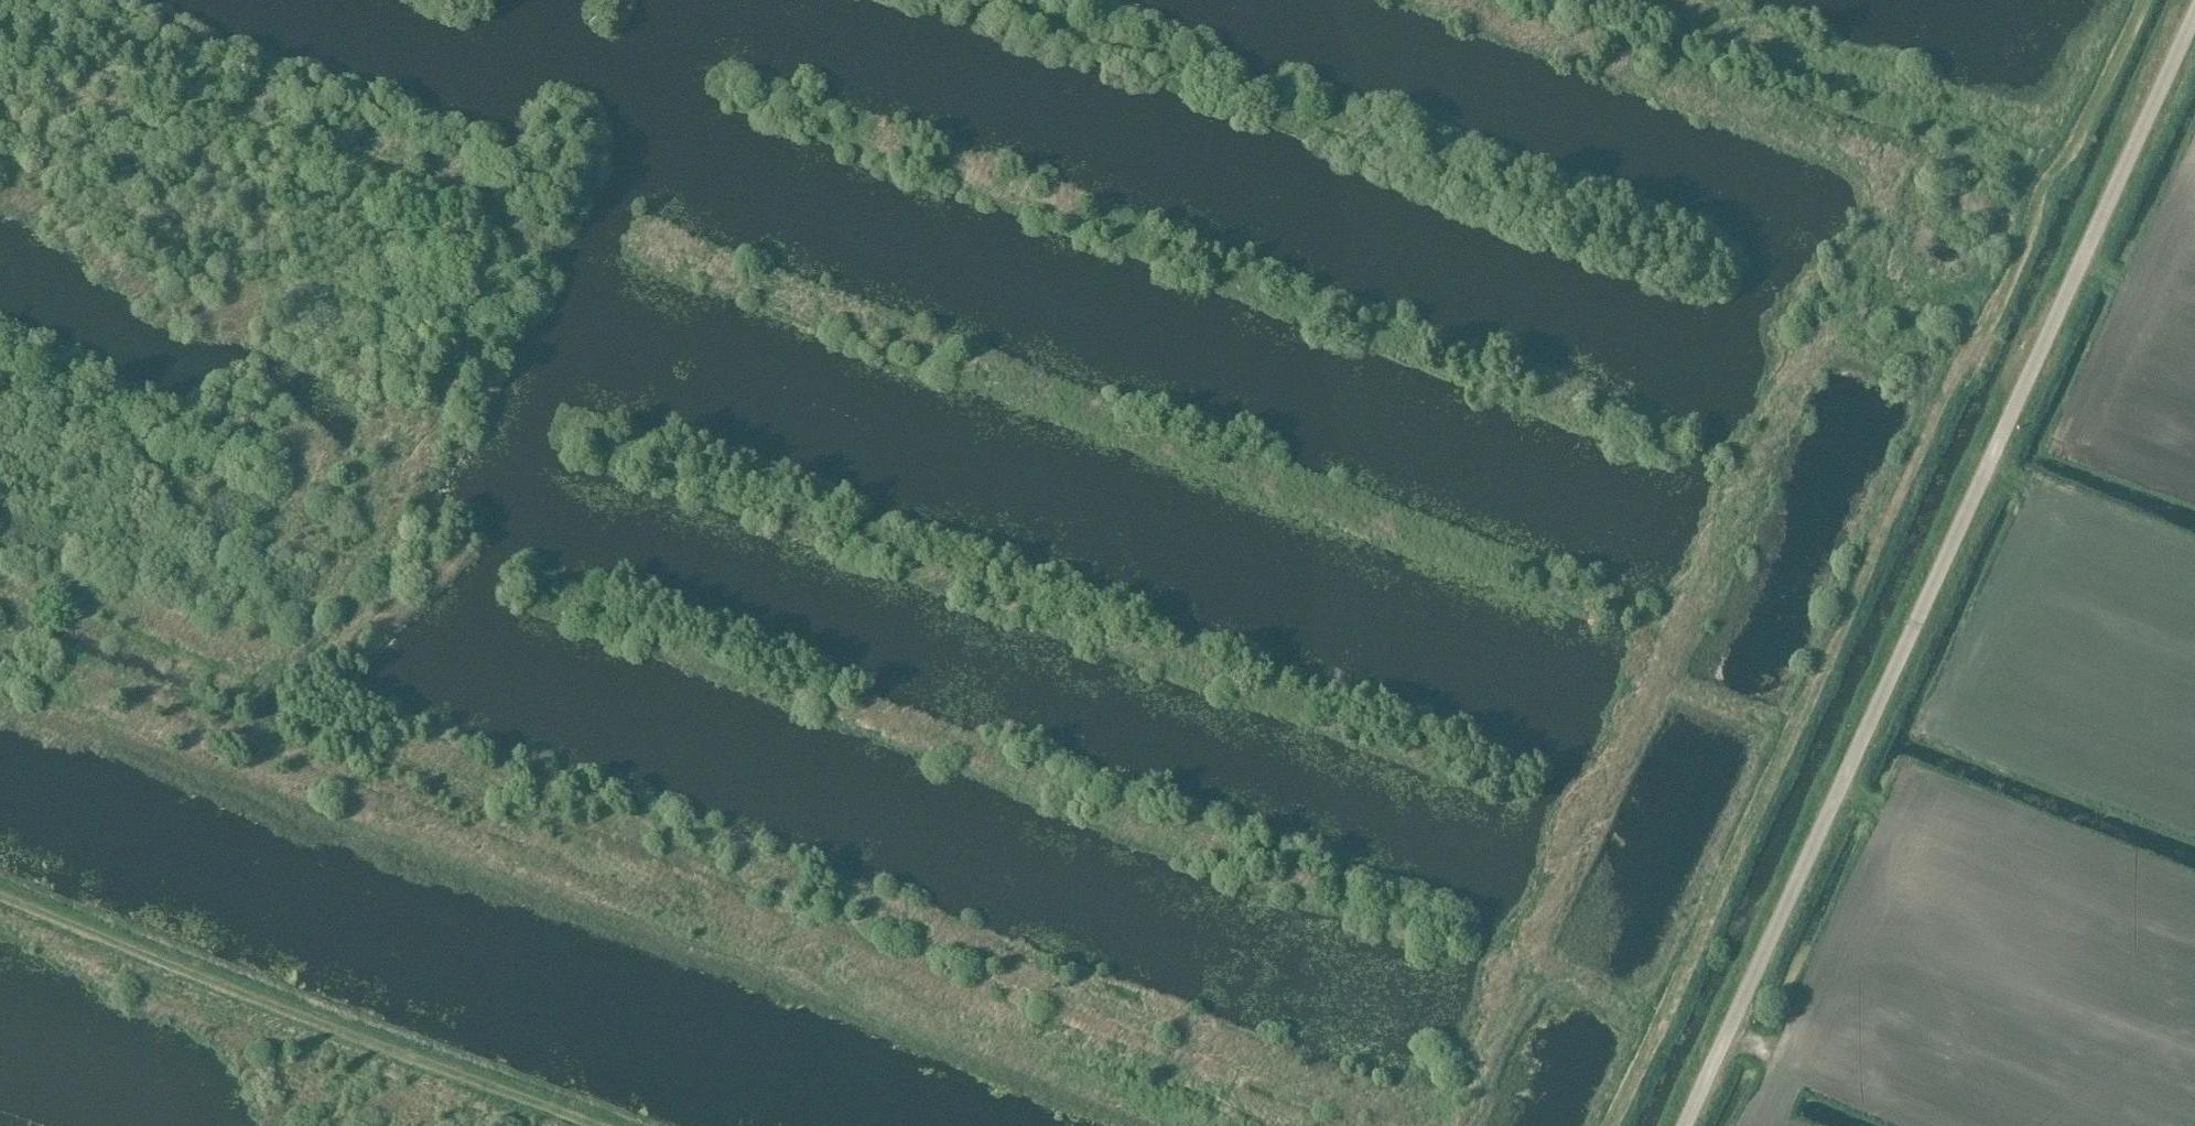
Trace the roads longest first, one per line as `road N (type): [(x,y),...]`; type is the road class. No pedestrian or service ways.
road 1 (unclassified): [(1687,1125),(2194,16)]

